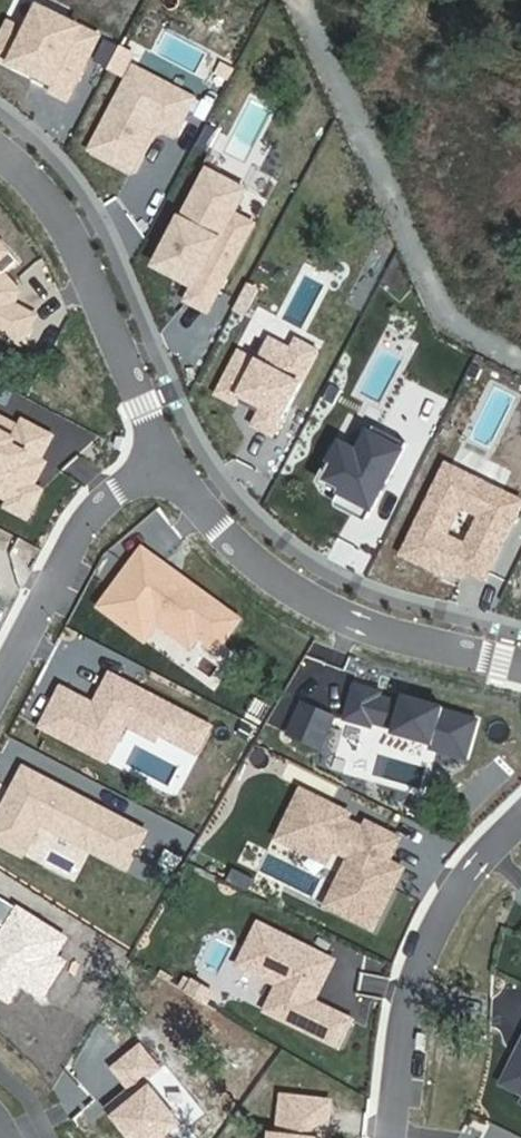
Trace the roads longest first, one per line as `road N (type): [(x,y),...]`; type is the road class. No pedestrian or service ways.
road 1 (residential): [(166,459),(213,523),(281,582),(354,623),(520,666)]
road 2 (residential): [(520,817),(450,899),(415,972),(390,1137)]
road 3 (residential): [(0,155),(46,194),(166,459)]
road 4 (residential): [(166,459),(92,510),(0,684)]

